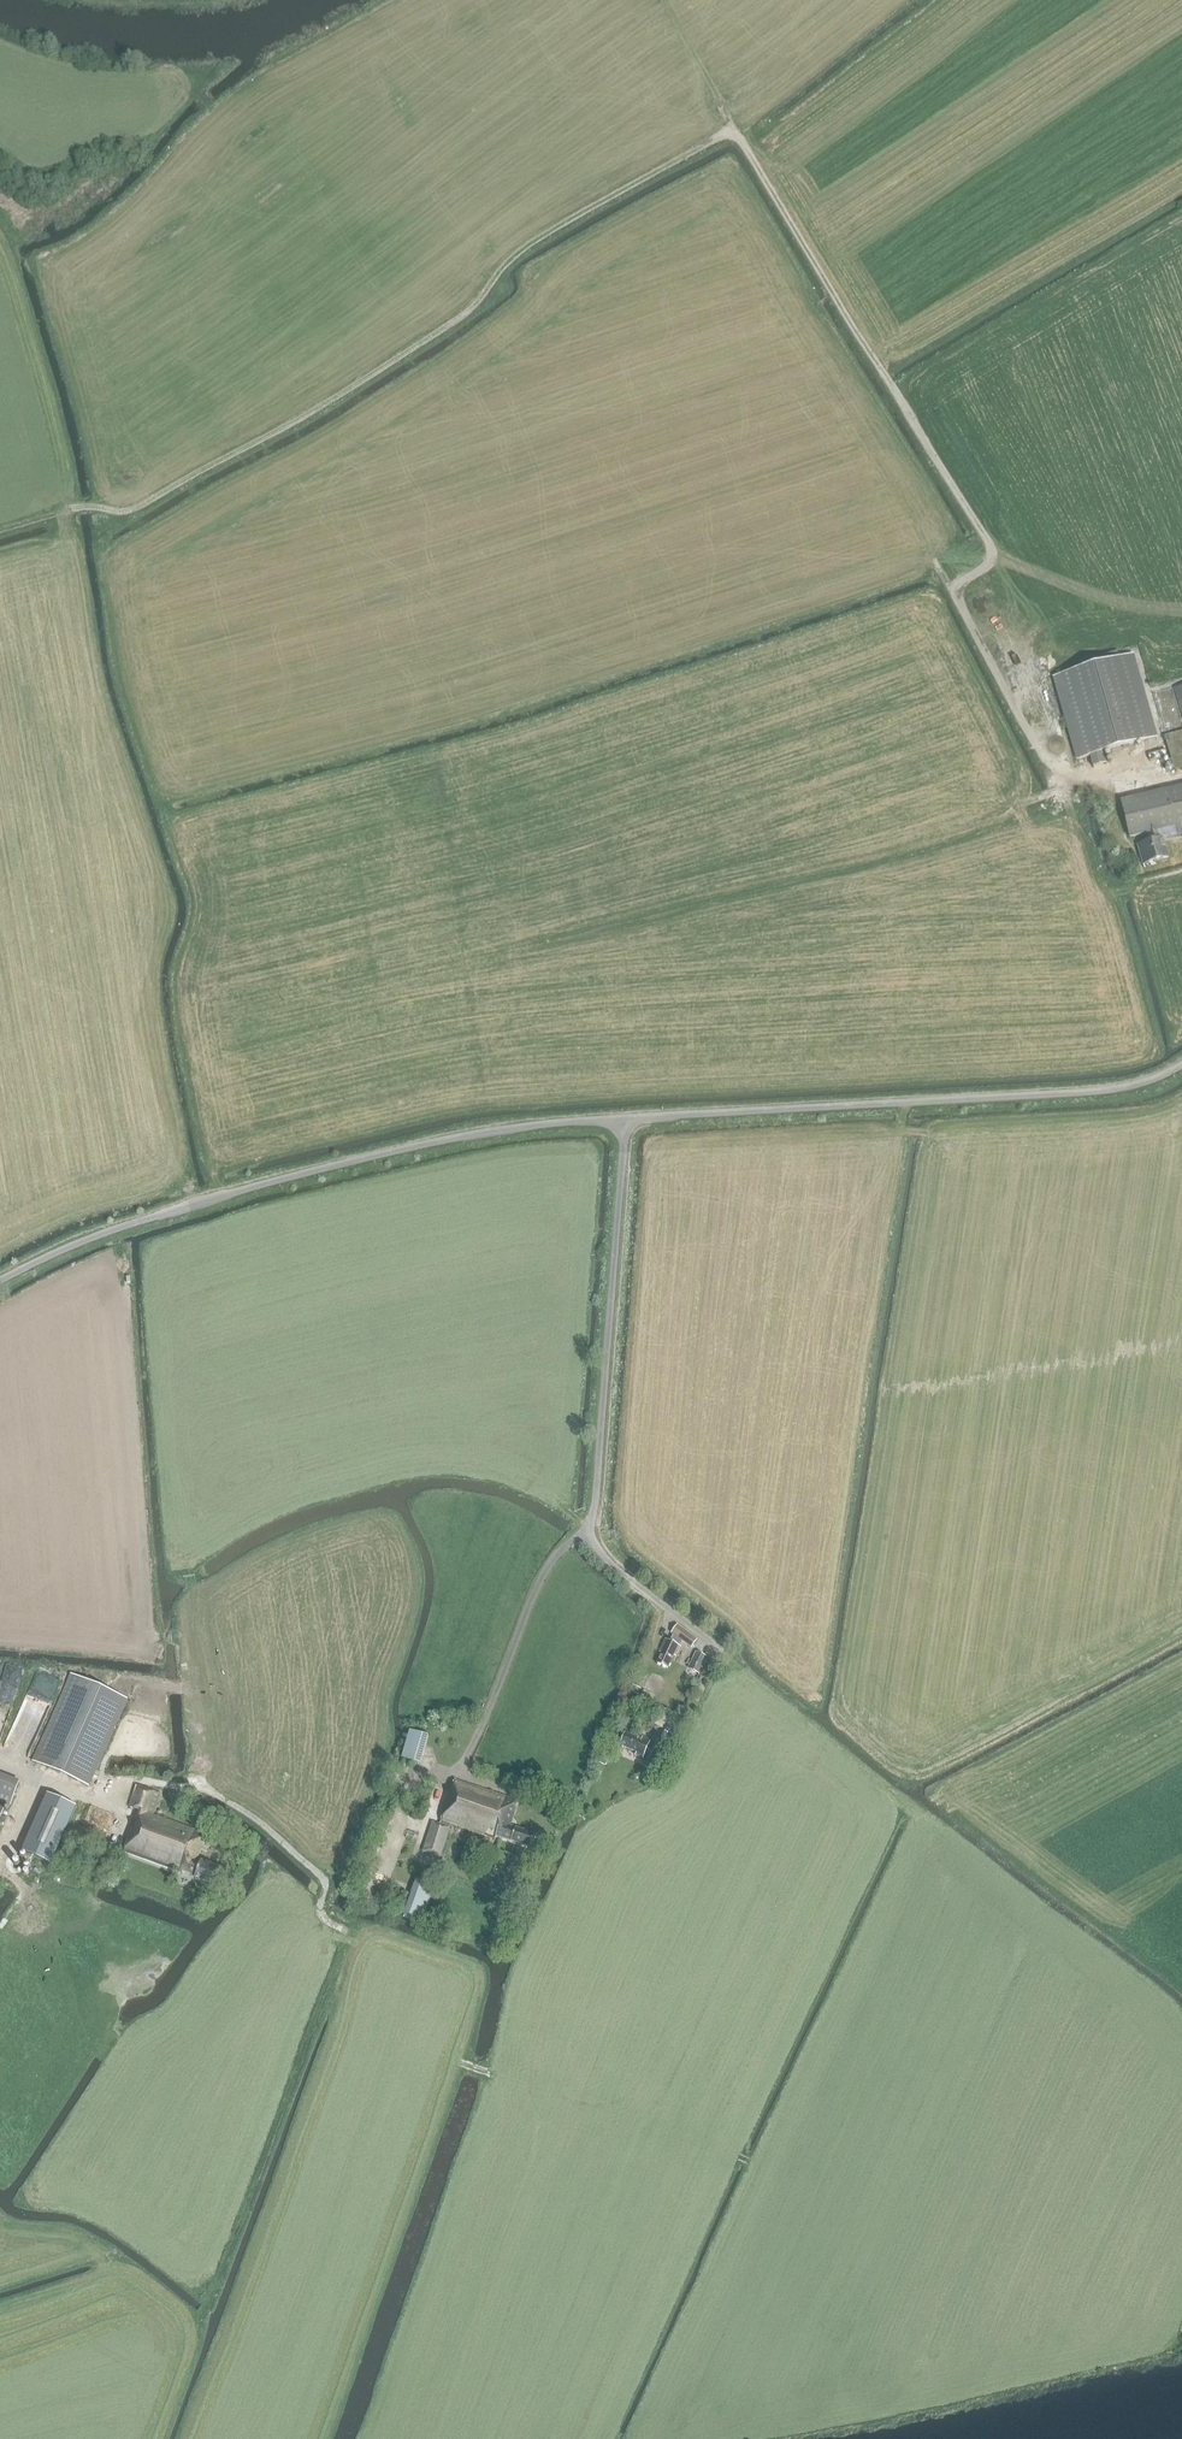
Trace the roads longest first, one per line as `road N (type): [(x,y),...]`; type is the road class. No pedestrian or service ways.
road 1 (unclassified): [(0,1282),(60,1251),(210,1202),(491,1133),(1113,1092),(1181,1067)]

